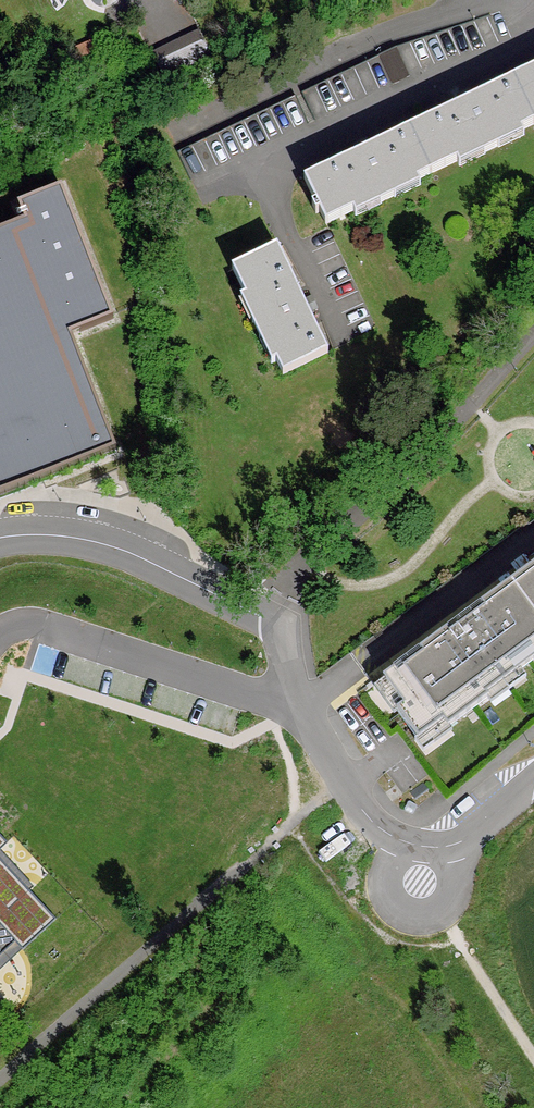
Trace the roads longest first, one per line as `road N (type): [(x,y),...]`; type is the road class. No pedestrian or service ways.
road 1 (residential): [(533,782),(455,846),(415,846),(379,829),(302,707),(284,654),(284,622)]
road 2 (residential): [(533,23),(471,67),(203,195)]
road 3 (track): [(445,914),(533,1061)]

